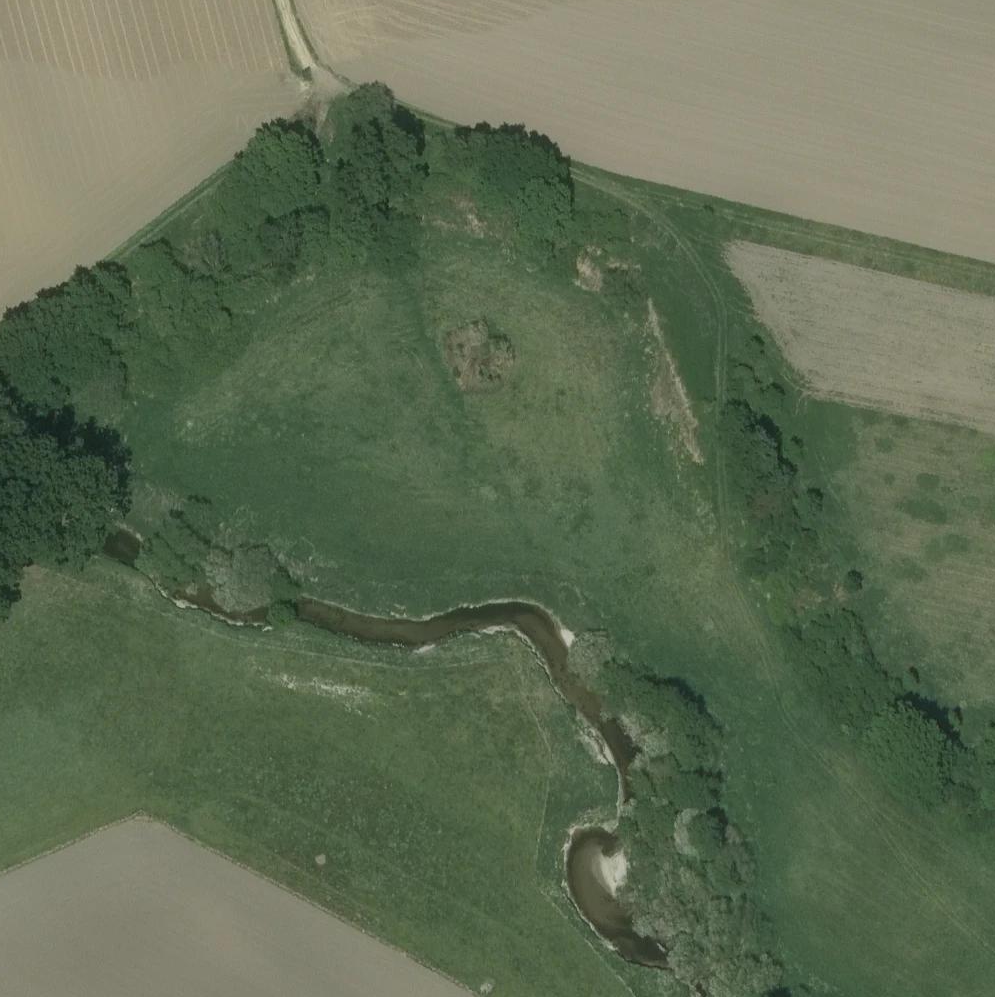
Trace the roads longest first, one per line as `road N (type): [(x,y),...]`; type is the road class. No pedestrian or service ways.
road 1 (track): [(285,0),(314,70),(356,109)]

